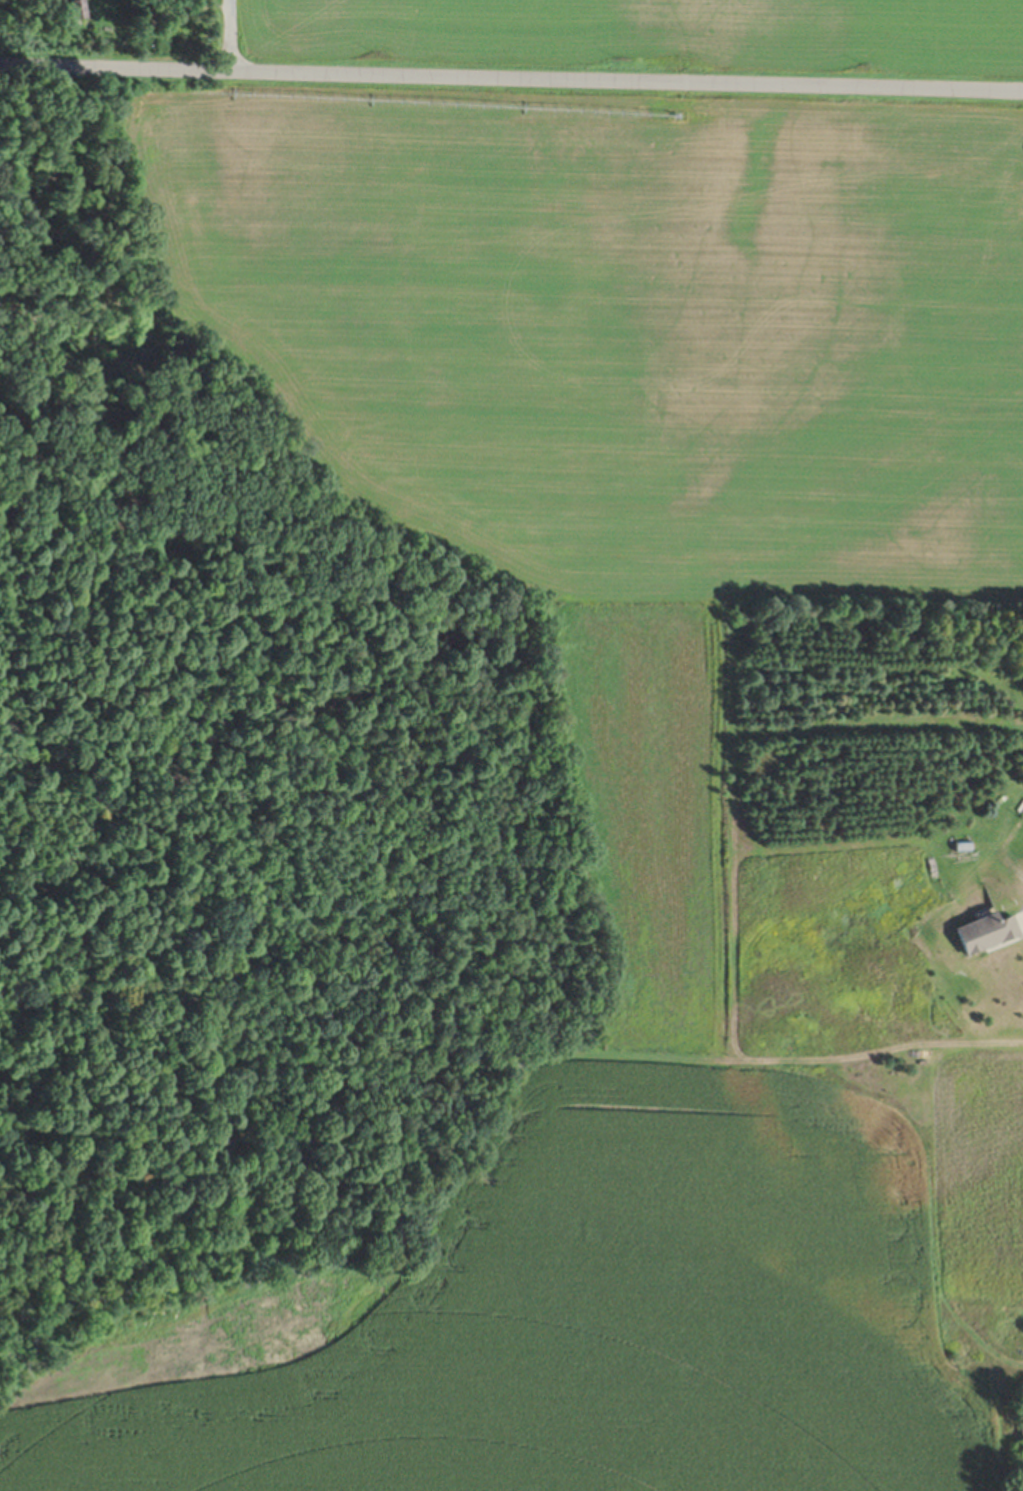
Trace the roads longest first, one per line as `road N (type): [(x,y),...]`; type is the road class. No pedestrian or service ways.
road 1 (tertiary): [(1022,89),(0,63)]

